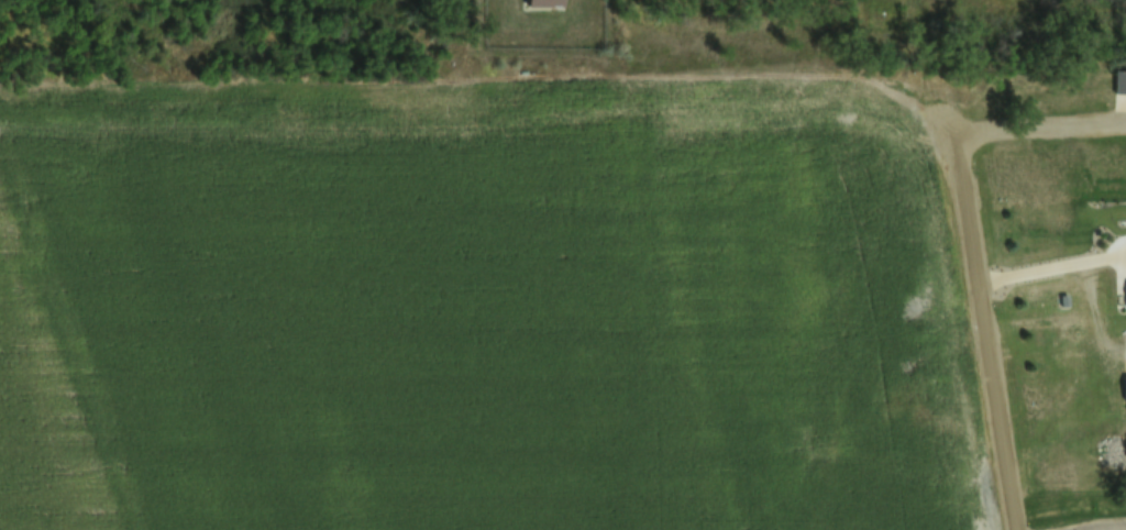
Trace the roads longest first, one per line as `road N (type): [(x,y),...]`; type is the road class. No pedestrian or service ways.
road 1 (residential): [(952,133),(1021,529)]

